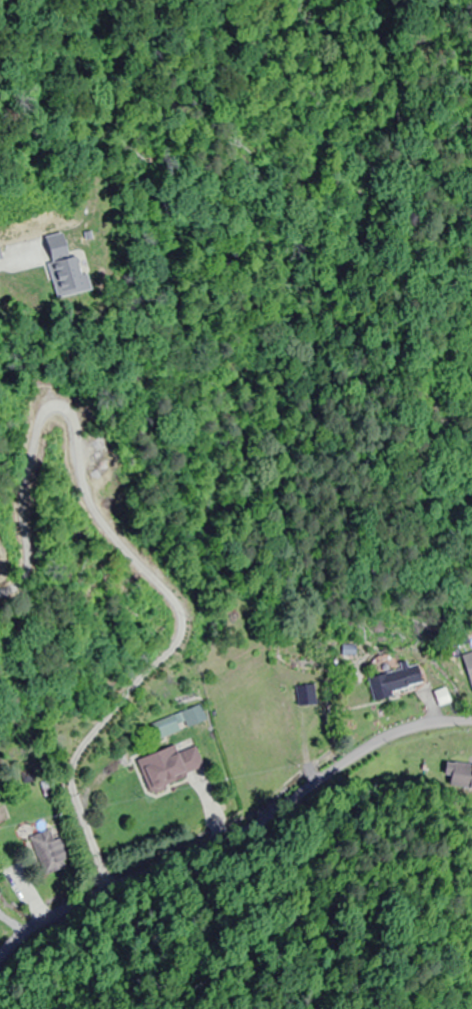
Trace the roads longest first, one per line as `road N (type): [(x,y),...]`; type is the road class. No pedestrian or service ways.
road 1 (residential): [(26,1008),(83,941),(431,804),(448,726),(471,711)]

